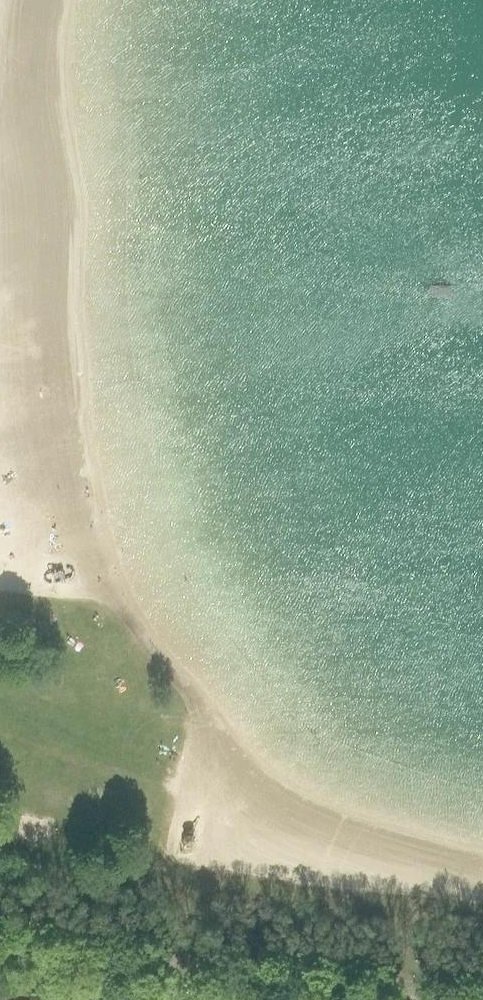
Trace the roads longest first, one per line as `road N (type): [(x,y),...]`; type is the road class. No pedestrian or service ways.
road 1 (track): [(0,737),(53,775),(100,791),(170,786),(279,839),(482,886)]

